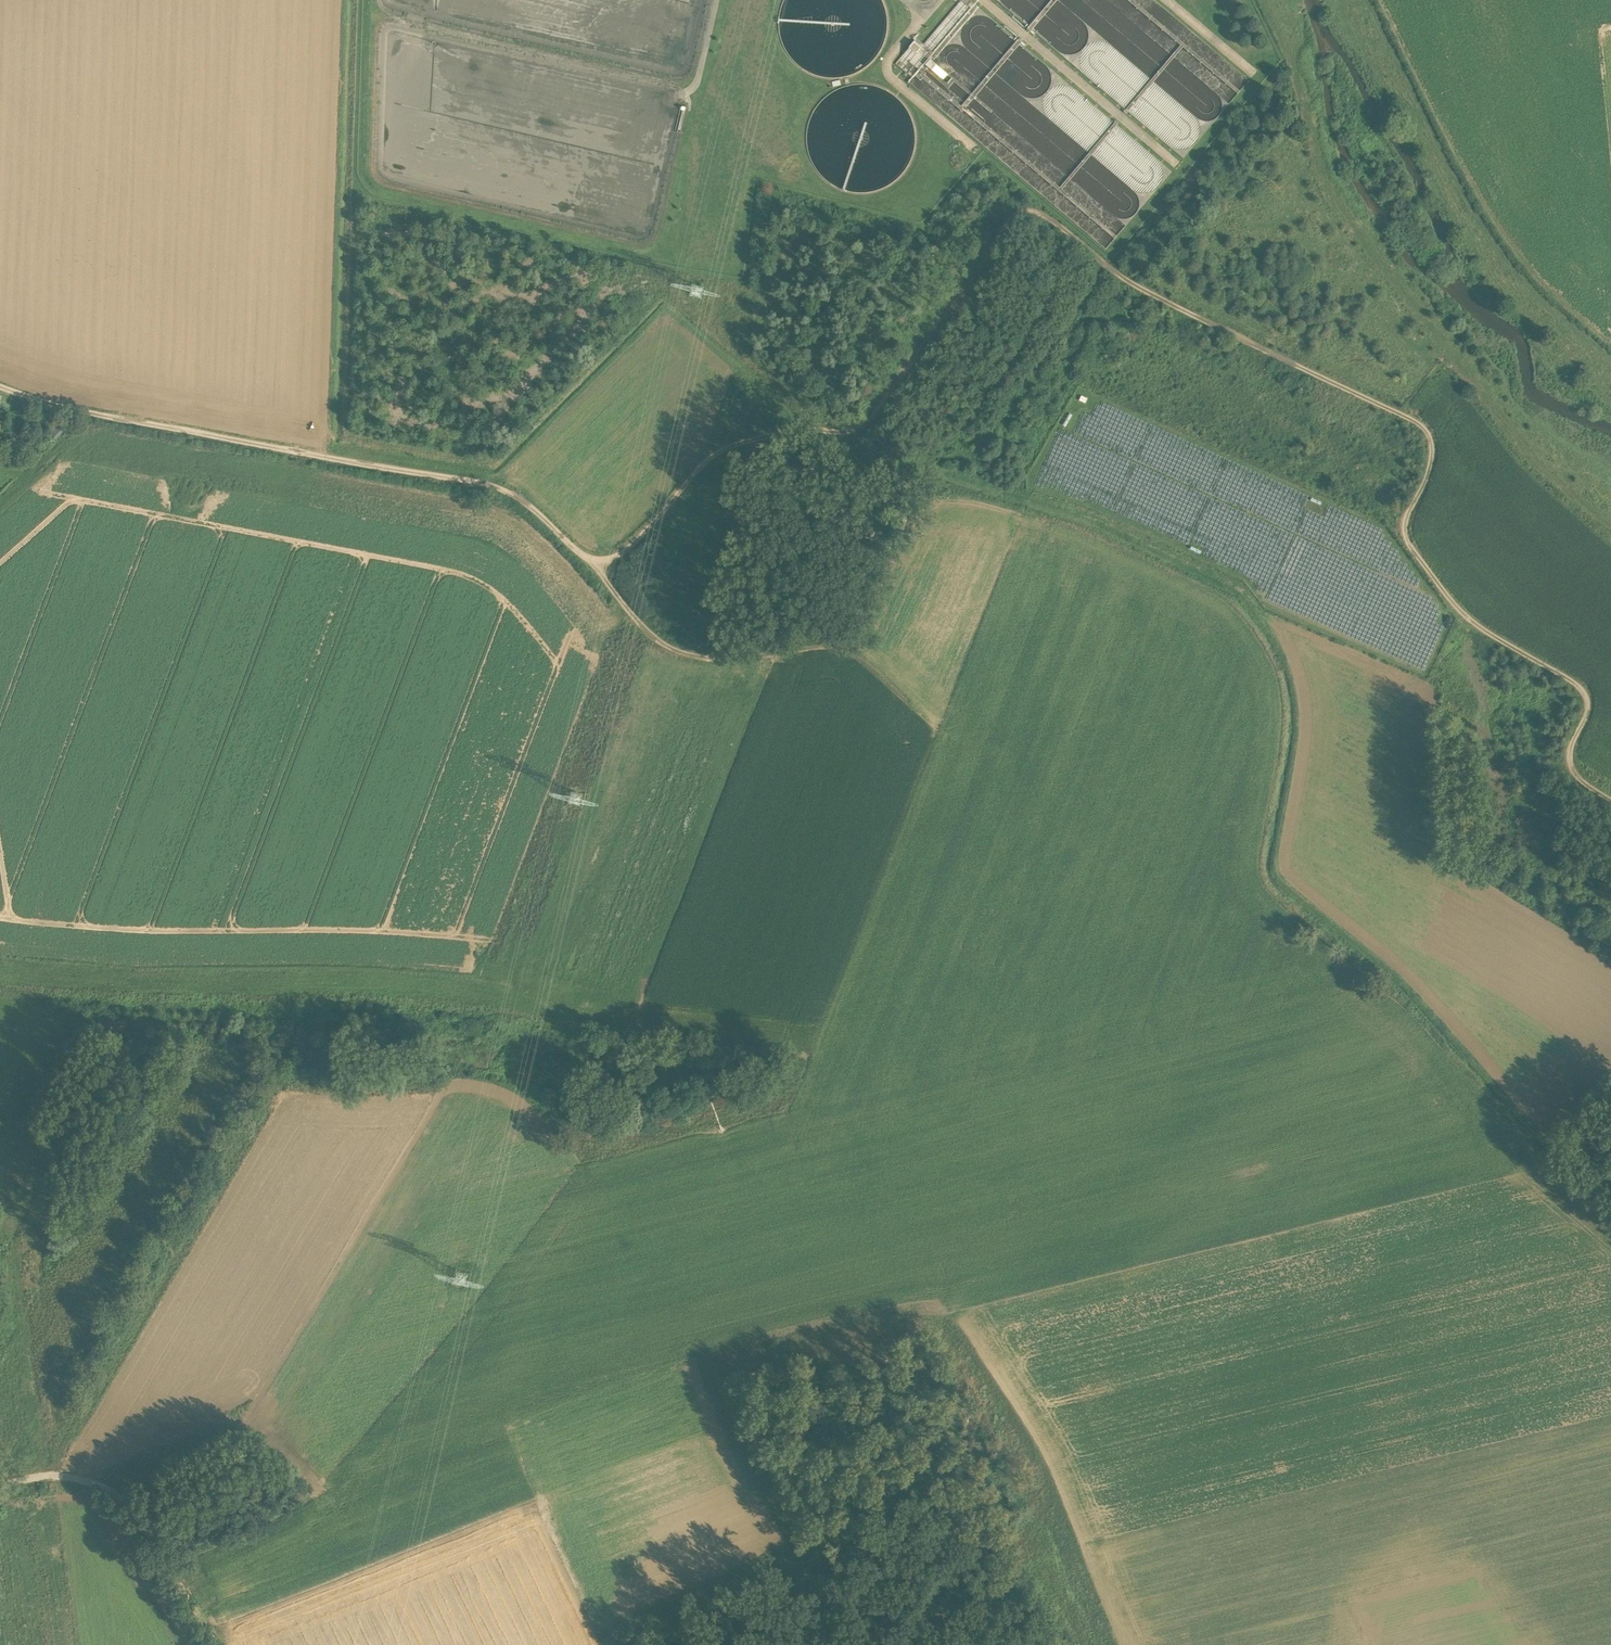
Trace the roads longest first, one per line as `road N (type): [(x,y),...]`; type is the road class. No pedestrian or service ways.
road 1 (track): [(1610,800),(1576,776),(1569,760),(1591,699),(1463,617),(1398,531),(1431,459),(1428,430),(1152,293),(1028,209),(867,430),(809,429),(722,451),(599,572),(507,491),(383,475),(55,410),(0,389)]
road 2 (track): [(903,695),(843,644),(691,658),(650,630),(599,572)]
road 3 (unclassified): [(44,1478),(0,1179)]
road 4 (unclassified): [(217,1644),(132,1511),(73,1477),(44,1478)]
road 5 (unclassified): [(70,1644),(44,1478)]

